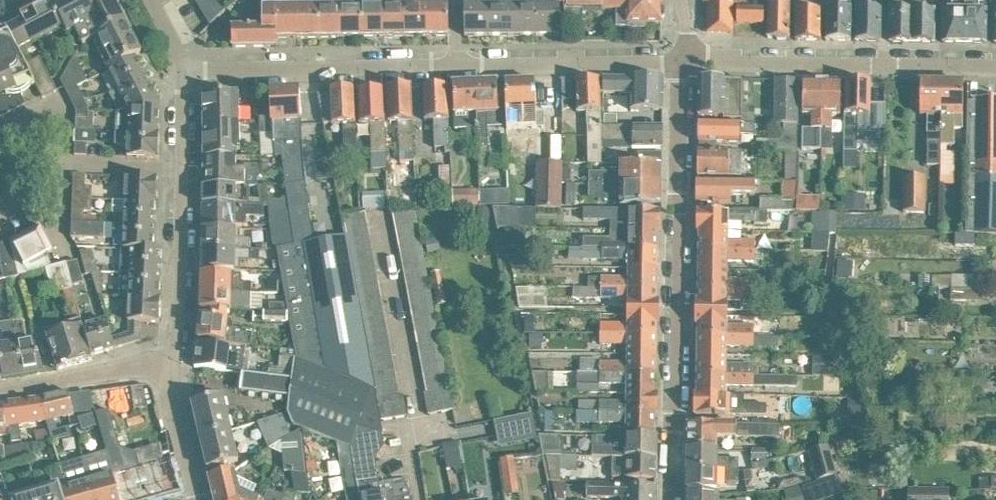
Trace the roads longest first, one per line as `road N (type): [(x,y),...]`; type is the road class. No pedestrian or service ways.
road 1 (residential): [(189,70),(684,61)]
road 2 (residential): [(684,61),(670,499)]
road 3 (residential): [(995,67),(684,61)]
road 4 (residential): [(165,361),(173,352),(189,70)]
road 5 (residential): [(417,499),(411,462),(418,432),(380,222)]
road 6 (residential): [(0,388),(165,361)]
road 7 (residential): [(197,499),(165,361)]

